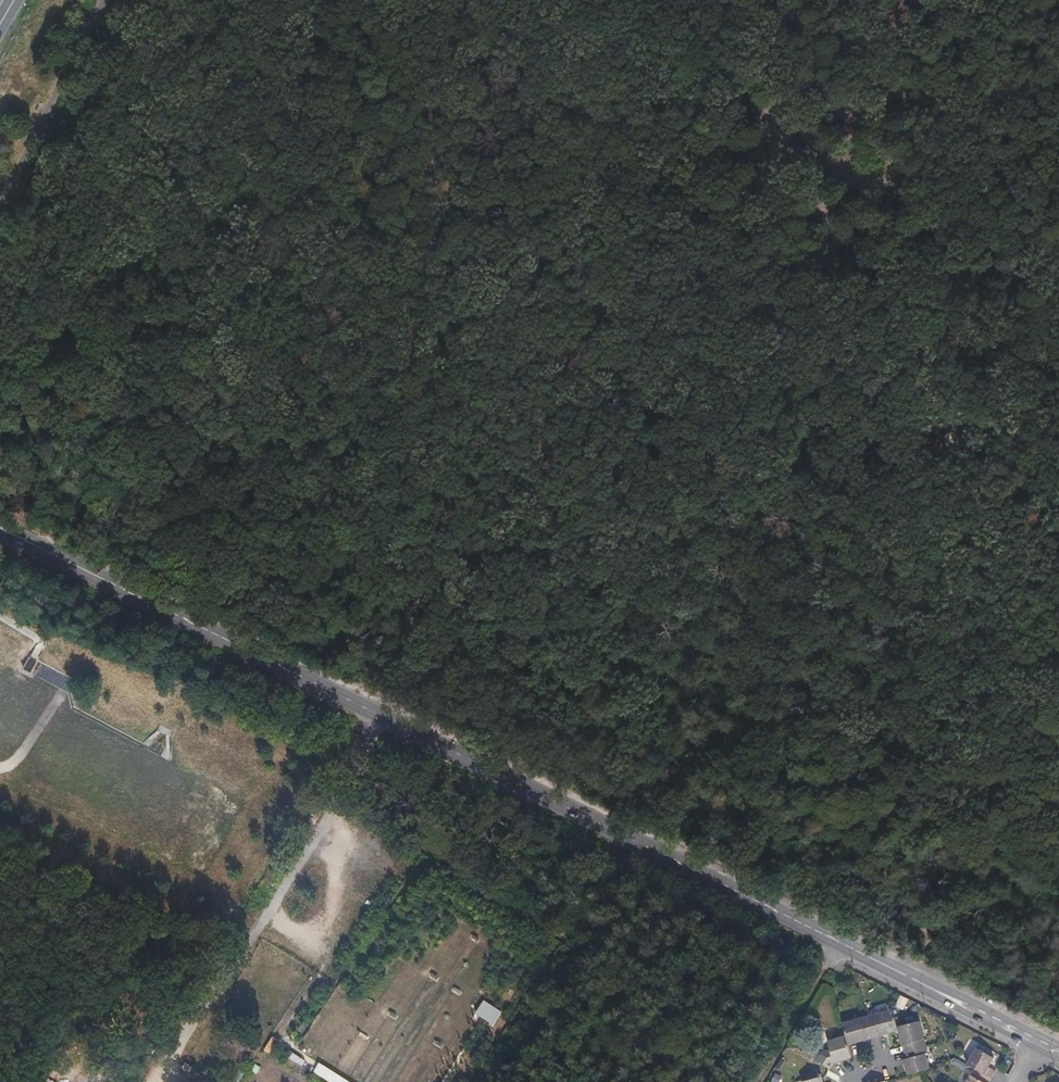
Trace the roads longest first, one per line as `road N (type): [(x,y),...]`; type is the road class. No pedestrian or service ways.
road 1 (tertiary): [(0,527),(1041,1042)]

